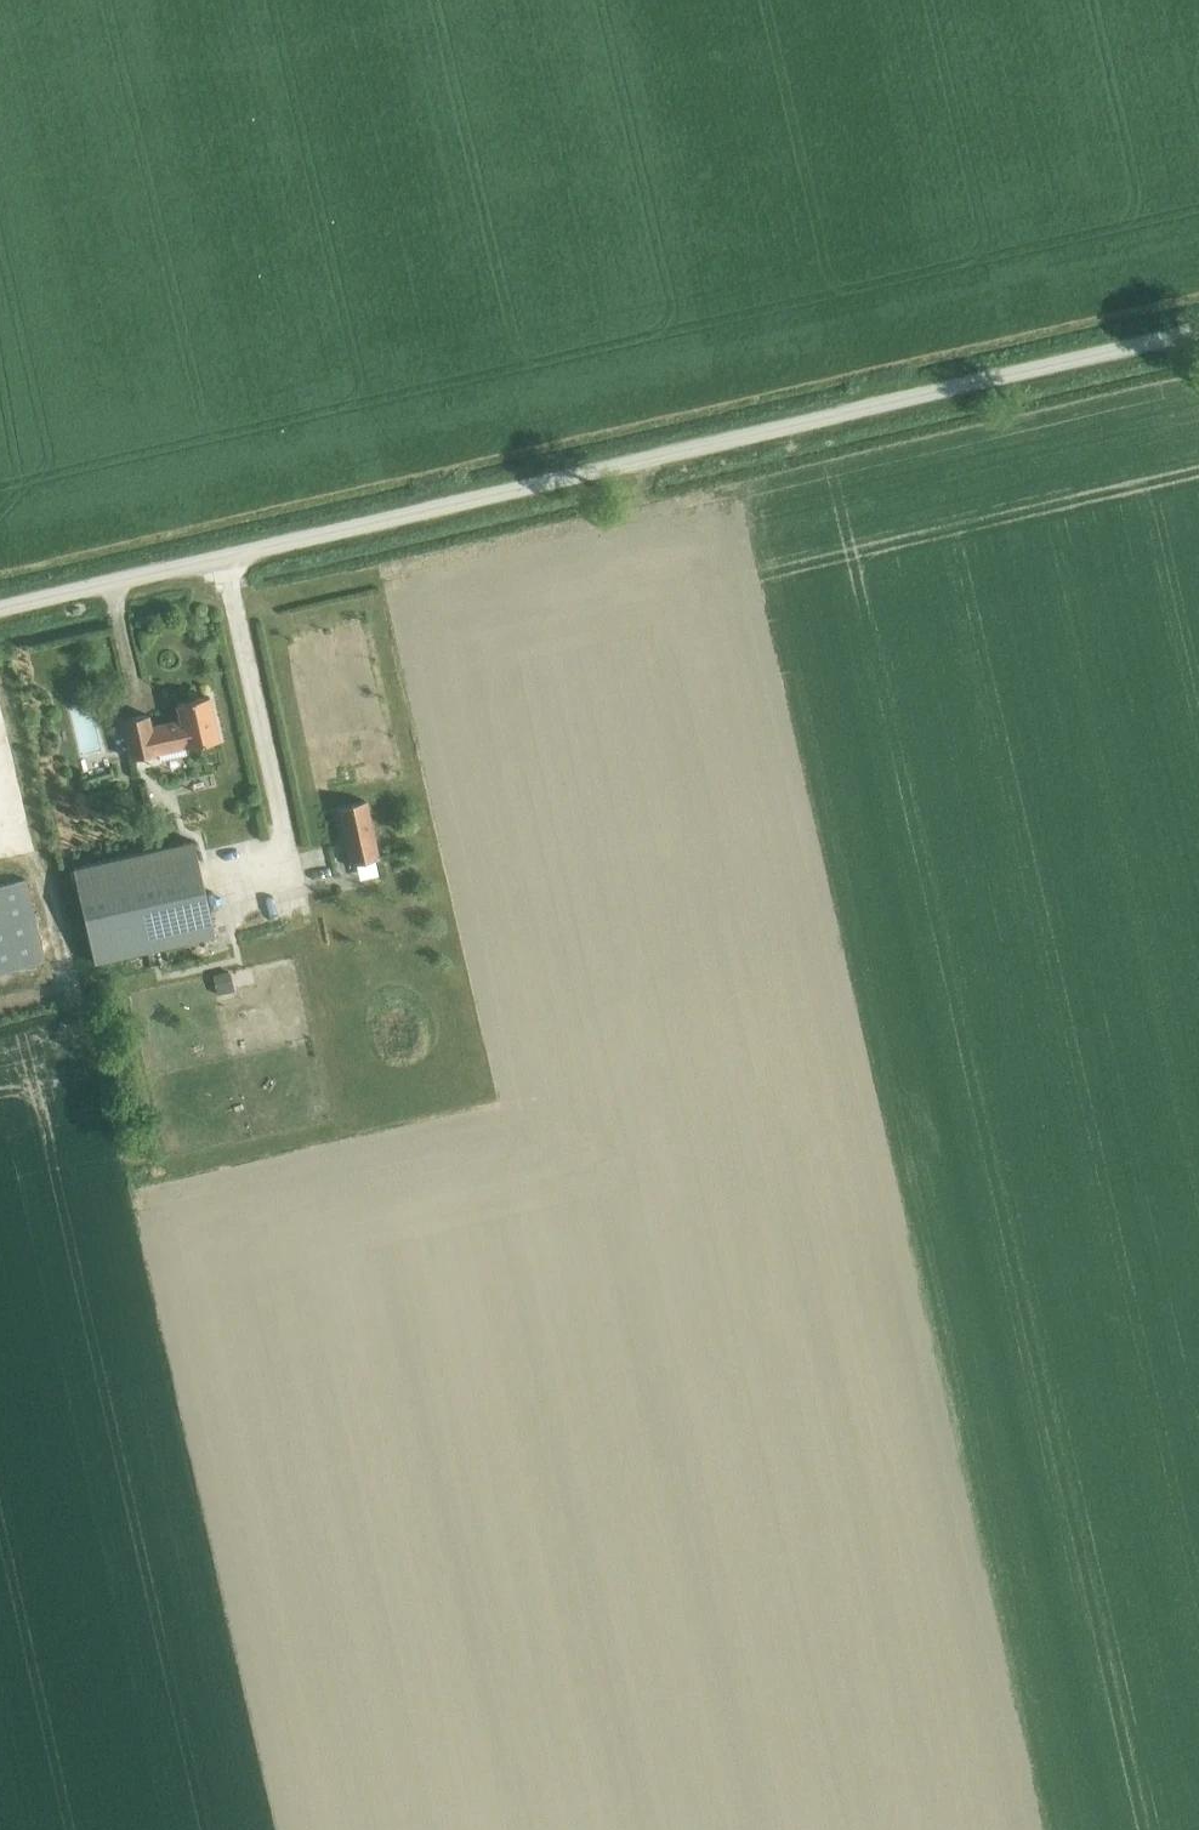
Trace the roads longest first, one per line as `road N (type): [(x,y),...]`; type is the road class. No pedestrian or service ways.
road 1 (unclassified): [(0,609),(1198,331)]

